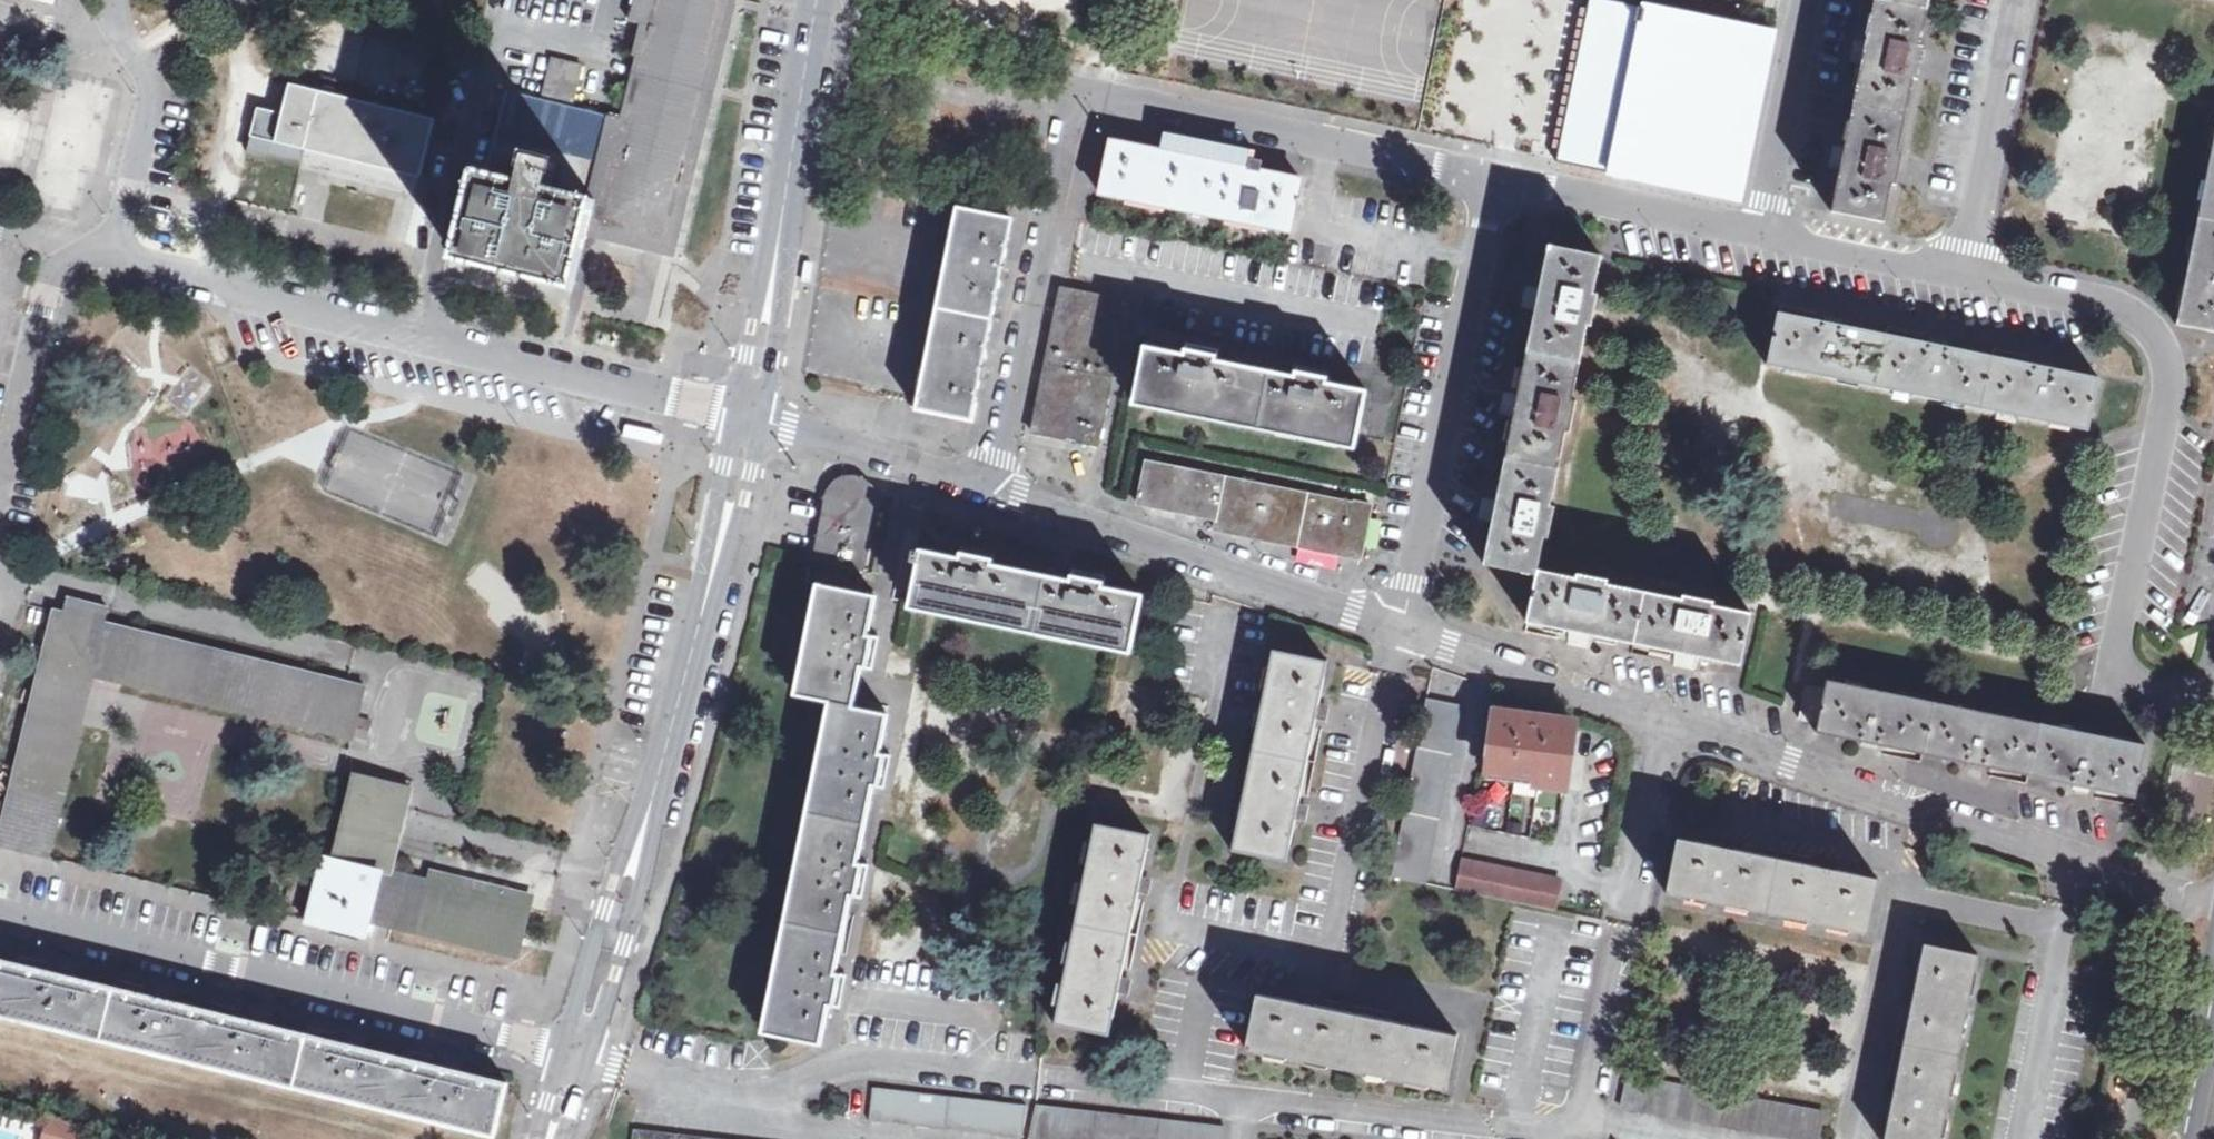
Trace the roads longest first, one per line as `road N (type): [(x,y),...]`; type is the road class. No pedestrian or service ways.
road 1 (unclassified): [(989,489),(1072,105),(1093,93),(1497,179)]
road 2 (residential): [(1230,617),(1170,936),(1336,957),(1402,630)]
road 3 (residential): [(750,417),(87,251)]
road 4 (unclassified): [(750,417),(713,581),(575,1057)]
road 5 (unclassified): [(1966,274),(2125,311),(2167,346),(2173,393),(2121,634),(2124,661),(2167,694),(2212,702)]
road 6 (residential): [(0,912),(575,1057)]
road 7 (residential): [(1581,1119),(1577,1136),(1056,1078)]
road 8 (residential): [(2175,896),(1680,721)]
road 9 (residential): [(1860,1138),(1906,893),(1888,857),(1694,810)]
road 10 (residential): [(1402,630),(1497,179)]
road 11 (residential): [(1402,630),(989,489)]
road 12 (unclassified): [(818,0),(750,417)]
road 13 (residential): [(1680,721),(1581,1119)]
road 14 (residential): [(1680,721),(1402,630)]
road 15 (residential): [(87,251),(120,232),(156,92),(110,0)]
road 16 (unclassified): [(1966,274),(2020,0)]
road 17 (unclassified): [(1497,179),(1763,236)]
road 18 (residential): [(0,472),(49,271),(87,251)]
road 19 (residential): [(989,489),(750,417)]
road 20 (residential): [(2175,896),(2128,1138)]
road 21 (unclassified): [(1763,236),(1807,0)]
road 22 (residential): [(2053,922),(2017,1138)]
road 23 (unclassified): [(1763,236),(1966,274)]
road 24 (residential): [(2212,702),(2175,896)]
road 25 (primary): [(2213,998),(2186,1138)]

